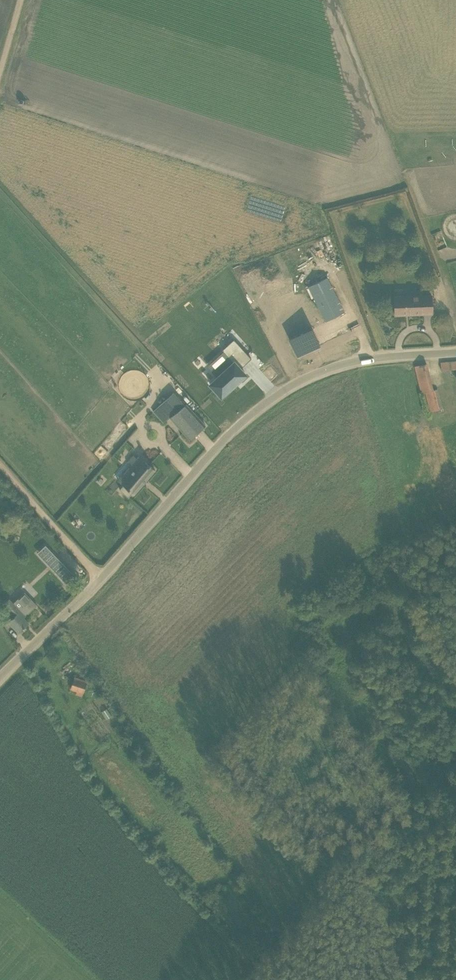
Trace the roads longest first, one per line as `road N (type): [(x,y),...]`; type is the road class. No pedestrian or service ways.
road 1 (unclassified): [(0,679),(219,445),(289,387),(357,362),(455,353)]
road 2 (track): [(100,579),(0,465)]

